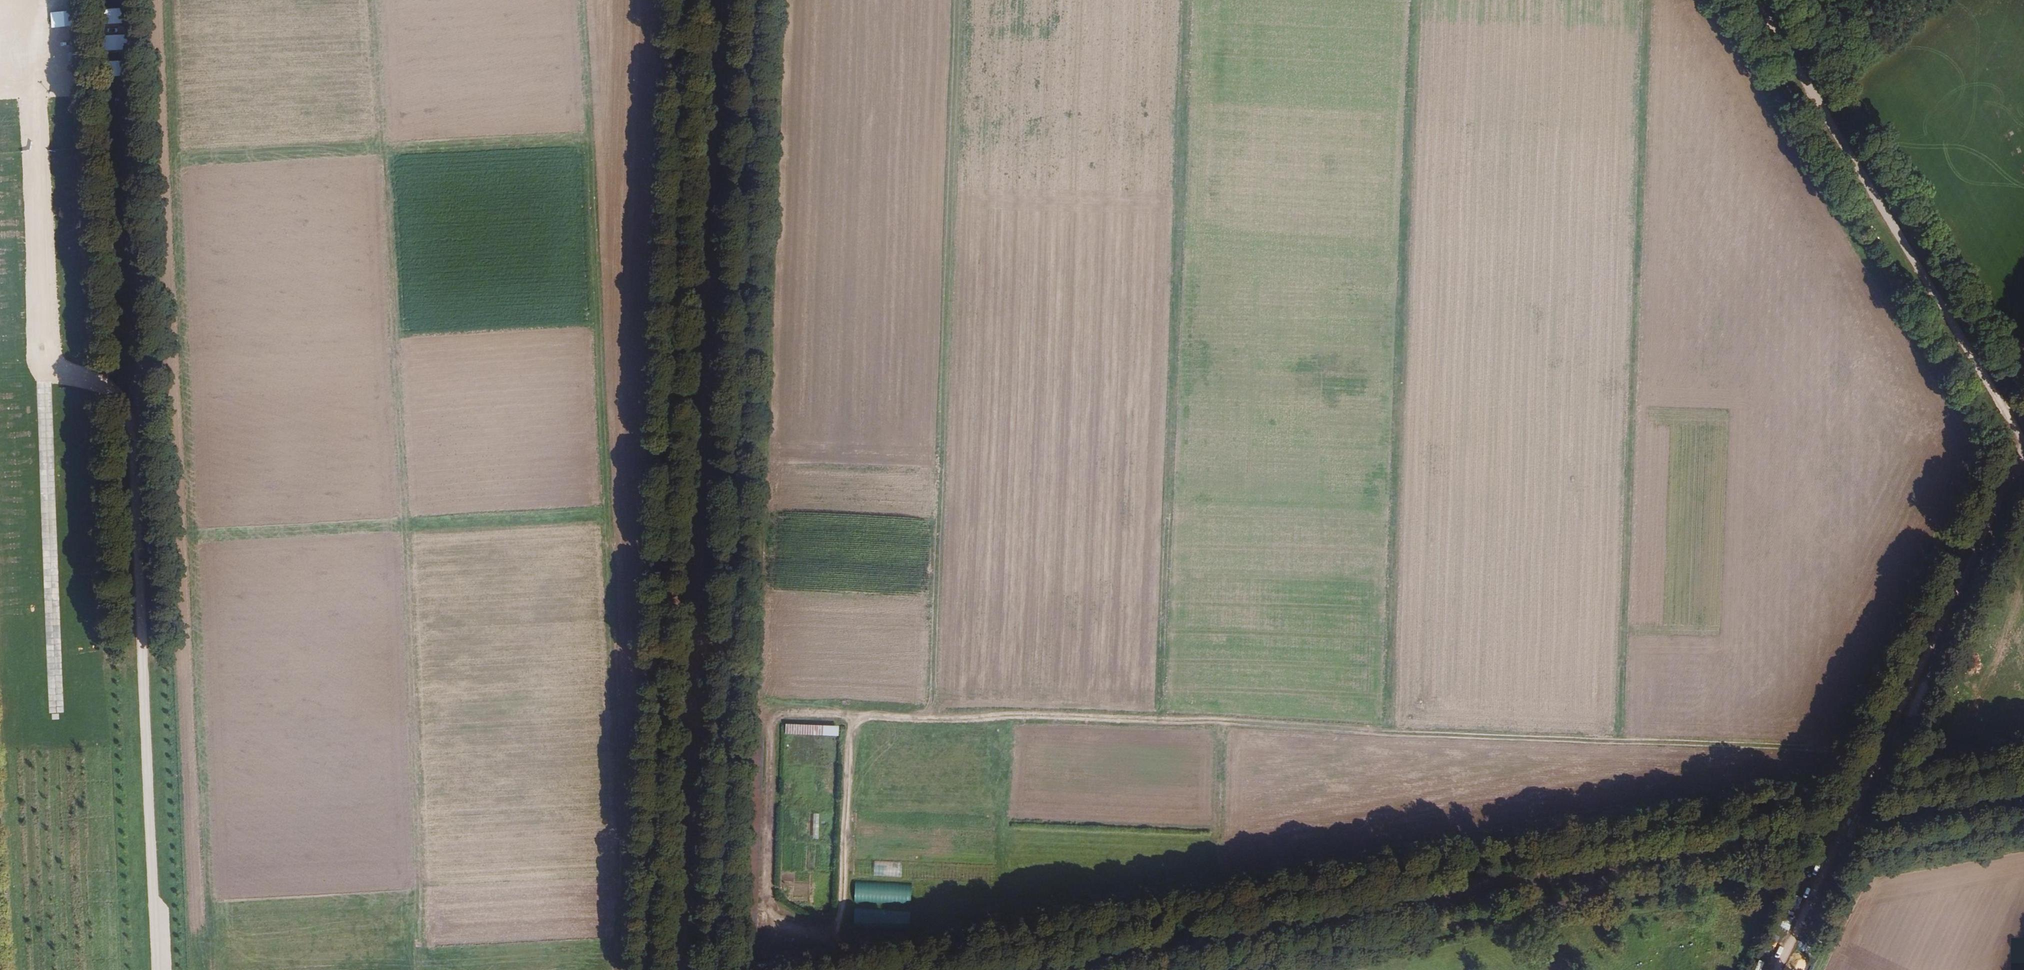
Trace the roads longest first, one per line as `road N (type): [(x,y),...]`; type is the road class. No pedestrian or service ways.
road 1 (track): [(112,0),(156,969)]
road 2 (track): [(721,0),(693,969)]
road 3 (track): [(1086,969),(1840,833),(2023,809)]
road 4 (track): [(2023,454),(1775,969)]
road 5 (track): [(1753,0),(2023,448)]

